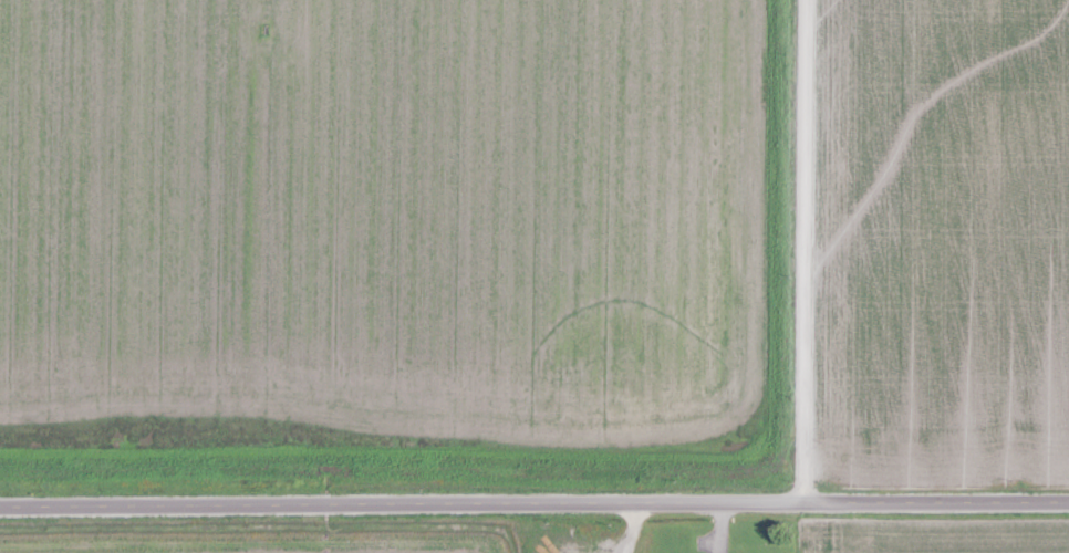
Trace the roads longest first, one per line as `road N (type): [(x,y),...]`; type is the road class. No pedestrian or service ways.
road 1 (secondary): [(0,504),(1068,501)]
road 2 (residential): [(802,502),(804,0)]

